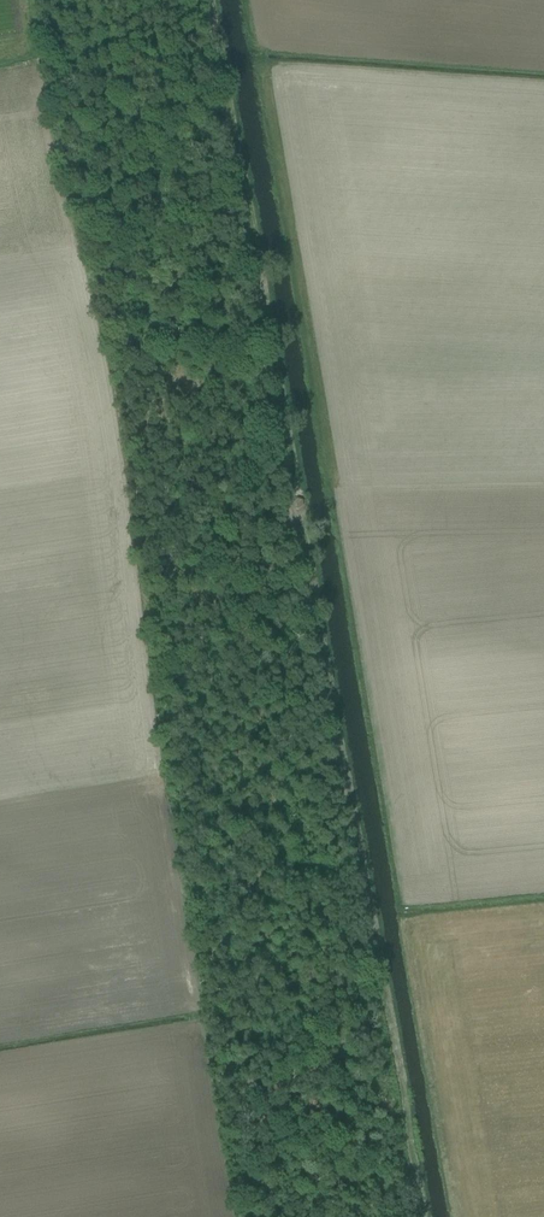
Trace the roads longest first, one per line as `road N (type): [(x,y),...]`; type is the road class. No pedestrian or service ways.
road 1 (track): [(422,1216),(306,529),(288,494),(291,437),(215,0)]

